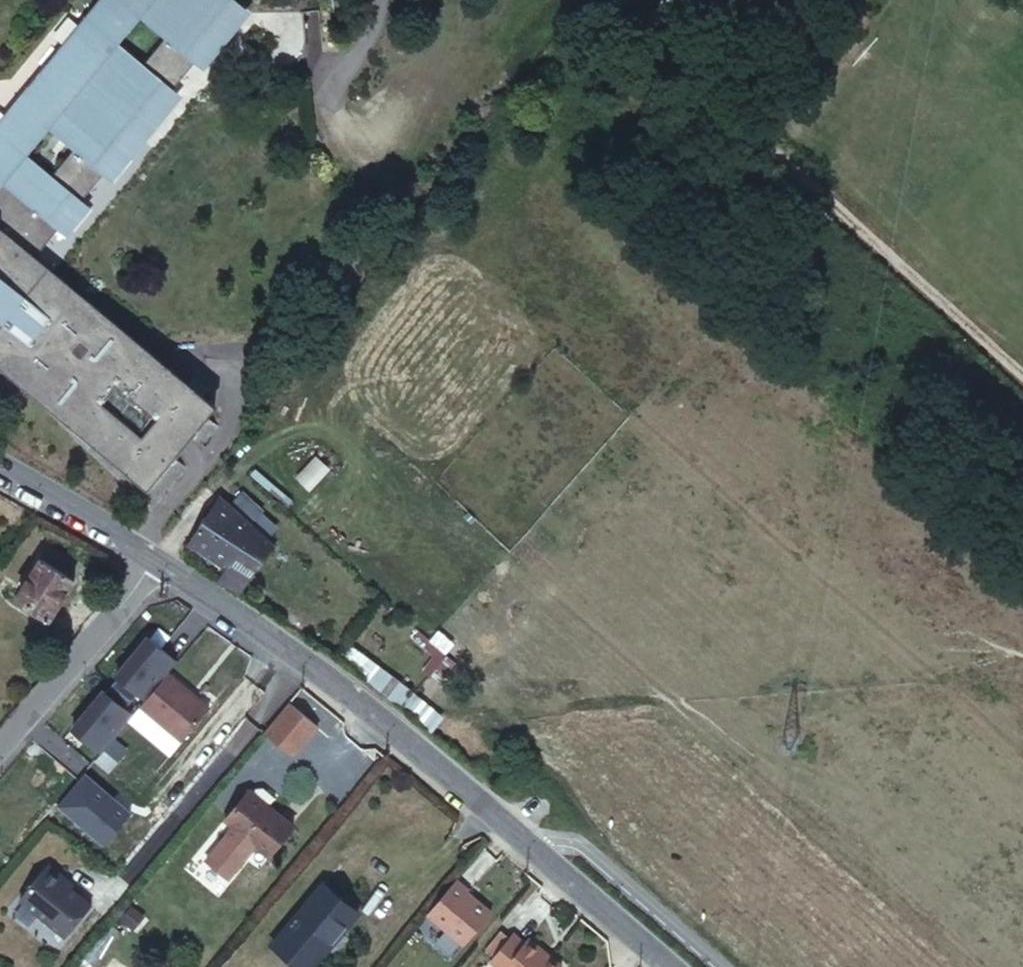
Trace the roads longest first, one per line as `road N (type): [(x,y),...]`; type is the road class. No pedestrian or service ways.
road 1 (residential): [(672,966),(342,684),(152,559)]
road 2 (residential): [(0,744),(124,604),(152,559)]
road 3 (residential): [(152,559),(0,477)]

